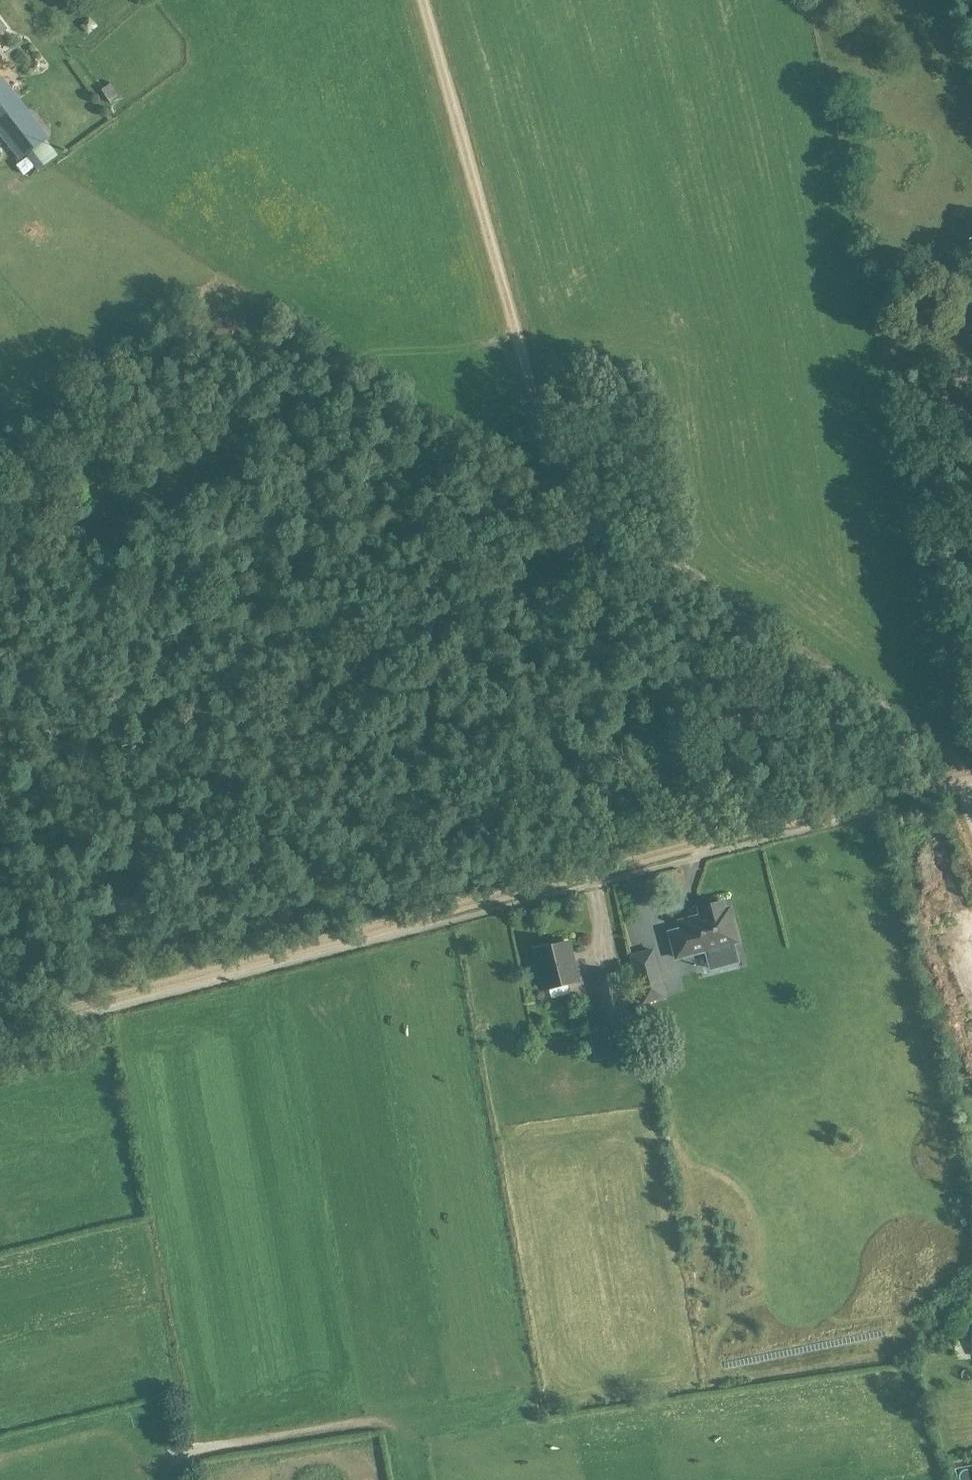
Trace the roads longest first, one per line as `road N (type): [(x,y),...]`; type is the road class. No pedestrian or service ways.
road 1 (track): [(0,1027),(970,773)]
road 2 (track): [(970,773),(571,483),(547,442),(424,0)]

